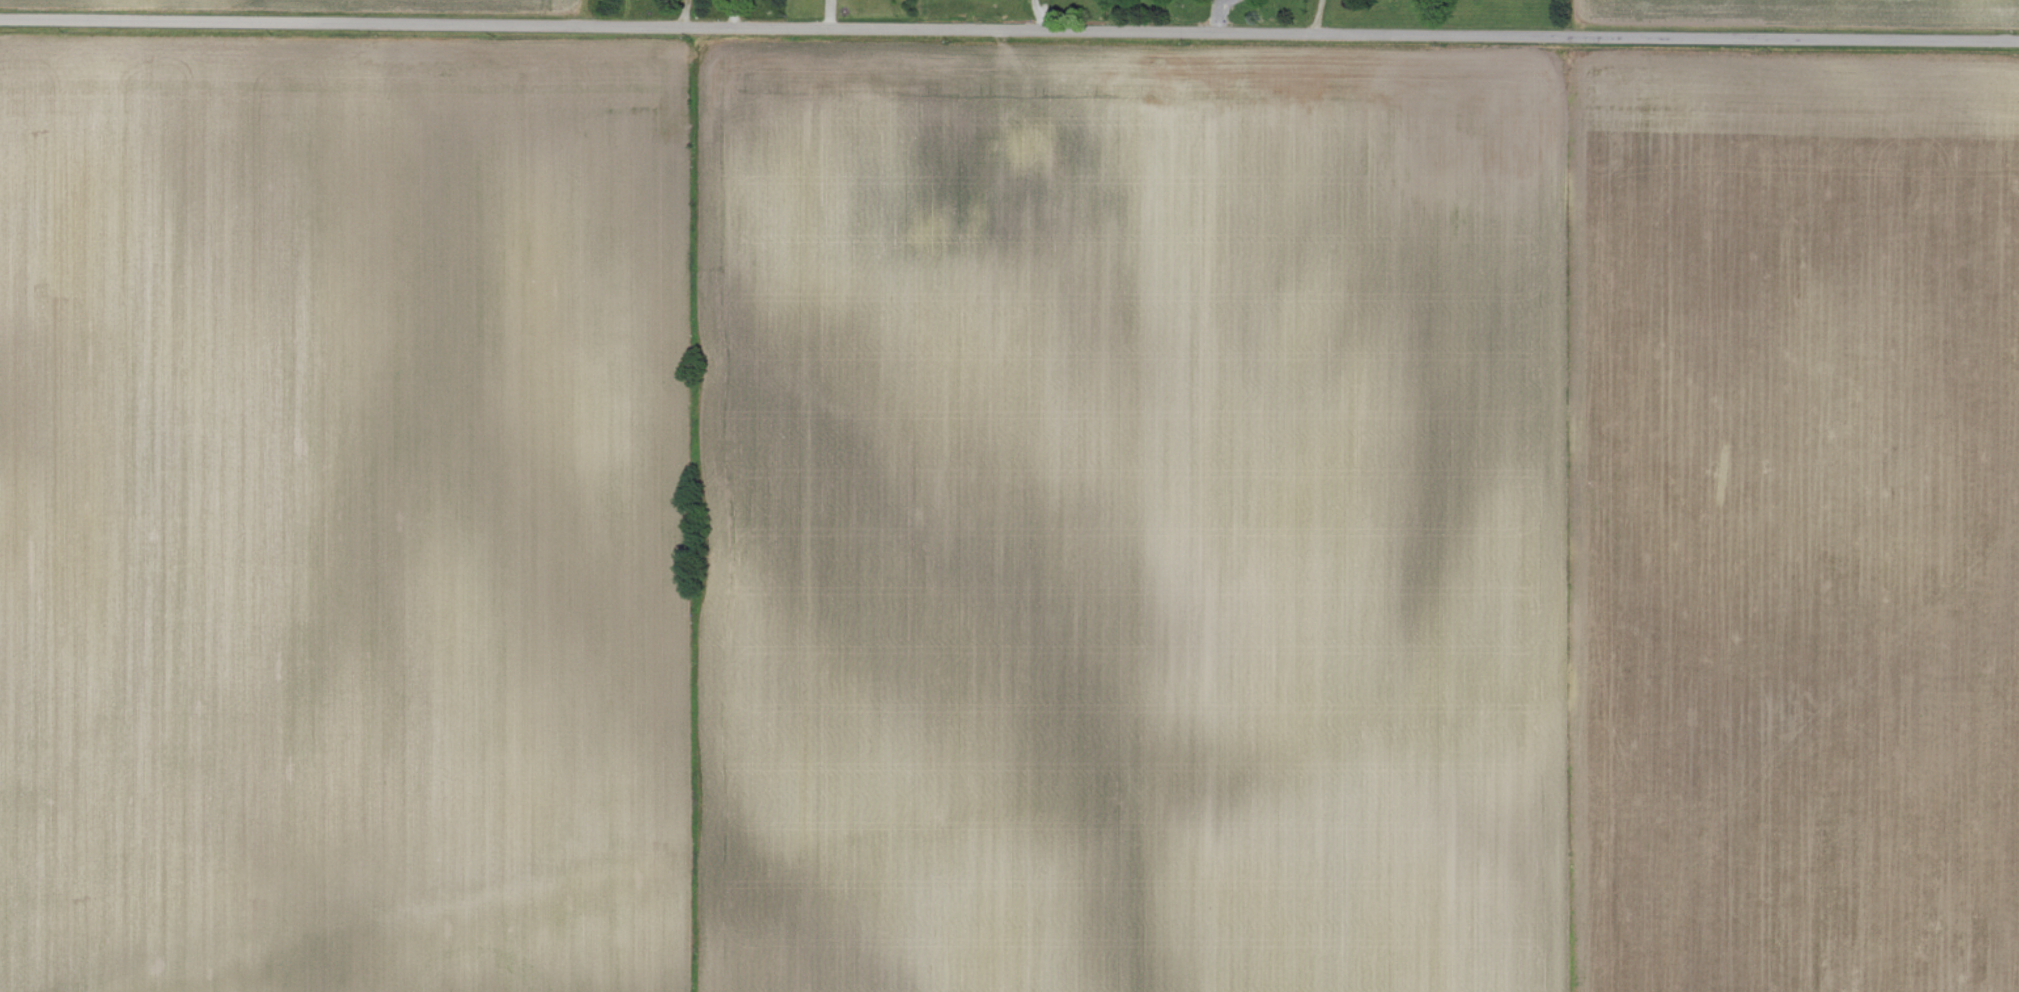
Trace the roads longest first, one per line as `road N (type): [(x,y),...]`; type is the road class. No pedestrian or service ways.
road 1 (residential): [(2018,39),(0,19)]

